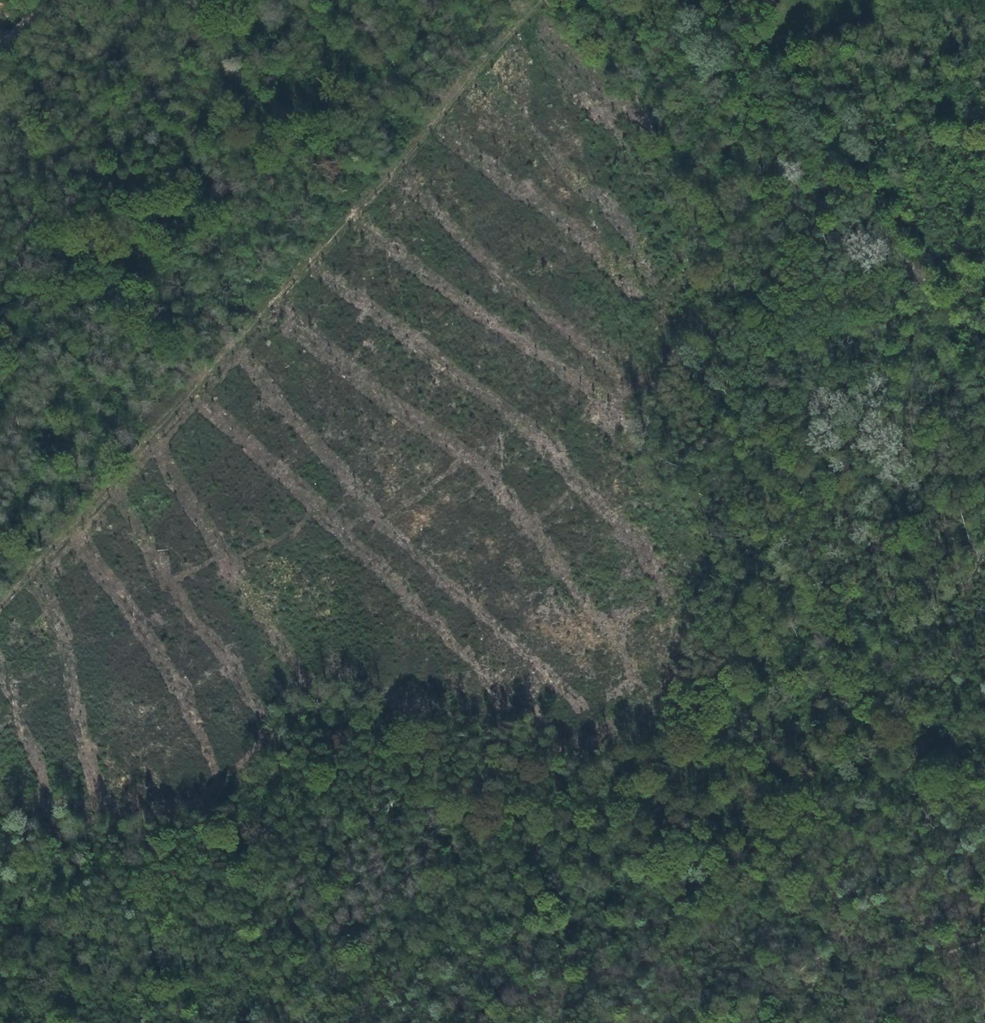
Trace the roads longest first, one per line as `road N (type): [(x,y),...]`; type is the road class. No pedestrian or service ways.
road 1 (track): [(537,0),(0,613)]
road 2 (track): [(984,351),(901,227),(680,0)]

